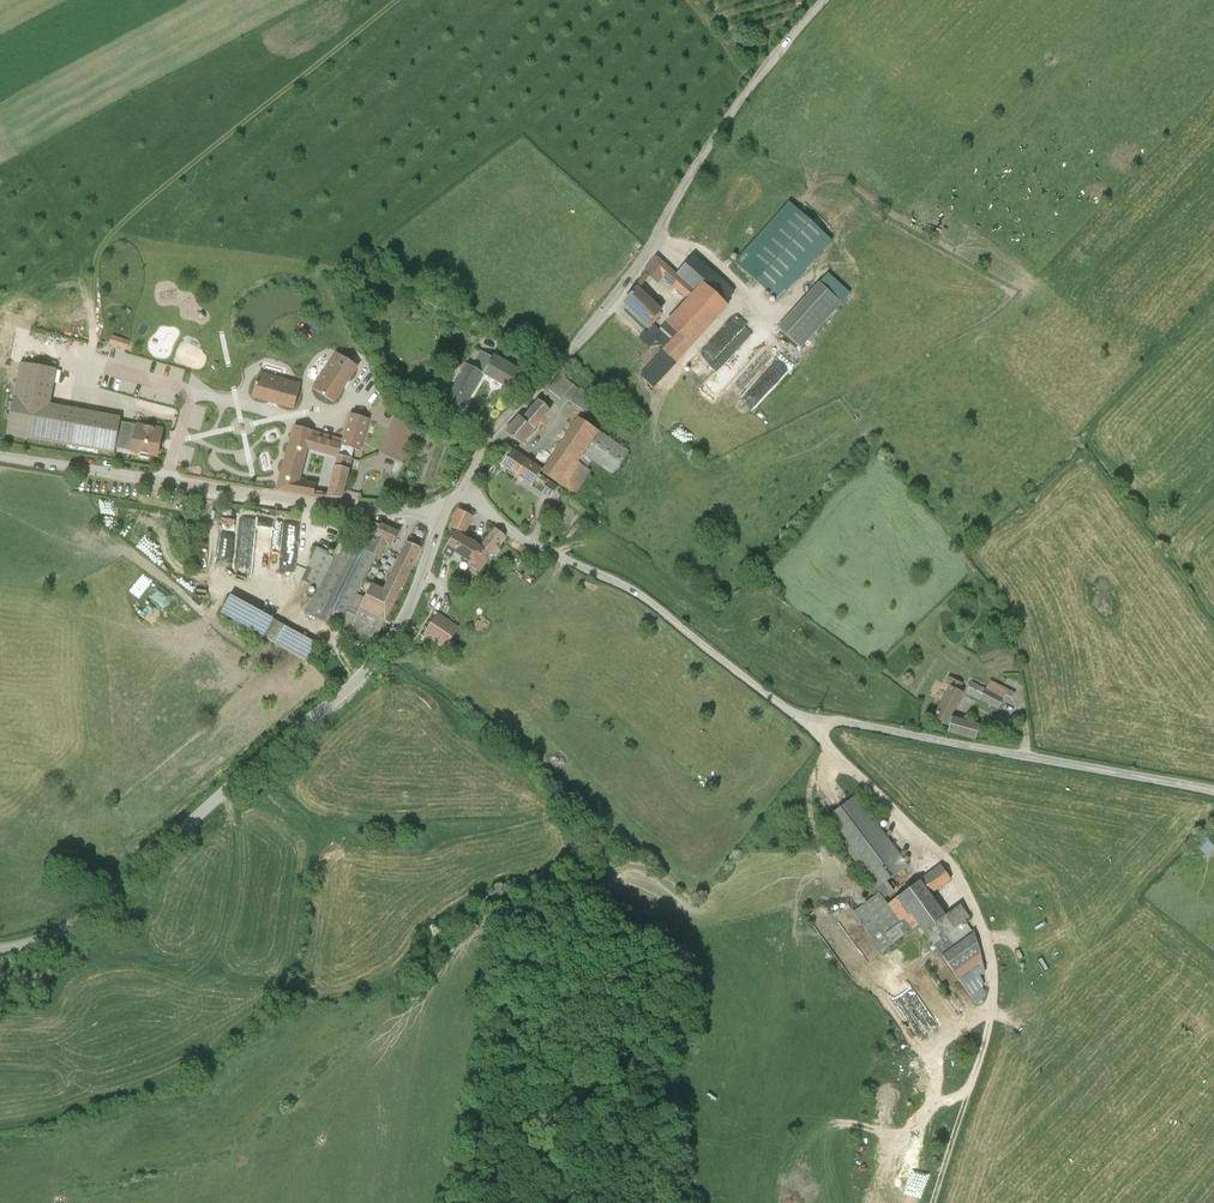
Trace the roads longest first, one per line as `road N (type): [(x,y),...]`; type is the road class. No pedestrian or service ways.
road 1 (unclassified): [(438,513),(414,597),(361,677),(80,918),(0,948)]
road 2 (unclassified): [(464,488),(493,434),(619,295),(743,94),(821,0)]
road 3 (unclassified): [(0,454),(308,504),(438,513)]
road 4 (unclassified): [(812,720),(782,708),(635,593),(526,541),(464,488)]
road 5 (unclassified): [(1213,794),(812,720)]
road 6 (unclassified): [(812,720),(819,738),(950,869),(967,896),(992,980),(988,1027)]

